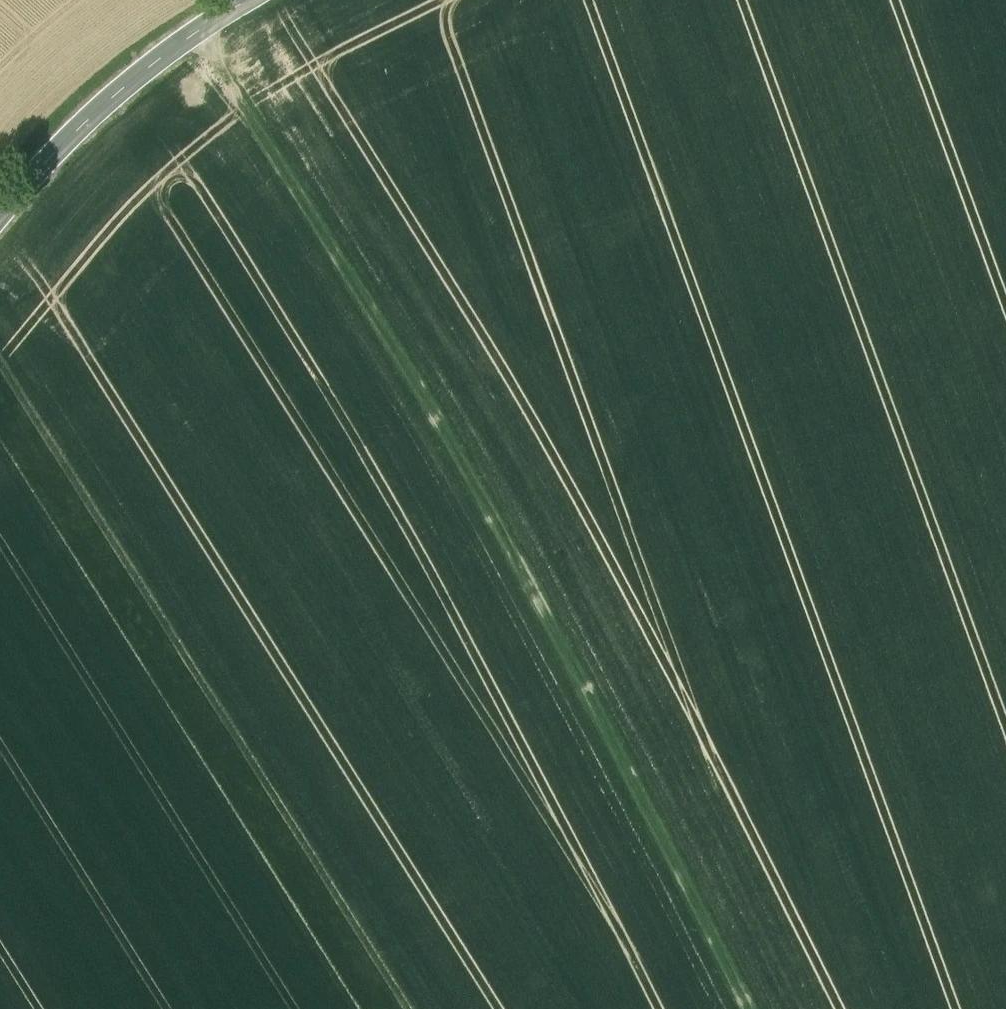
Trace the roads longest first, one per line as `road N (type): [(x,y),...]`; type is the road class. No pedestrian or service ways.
road 1 (track): [(742,1008),(512,562),(194,31)]
road 2 (tertiary): [(0,215),(128,85),(194,31),(248,0)]

